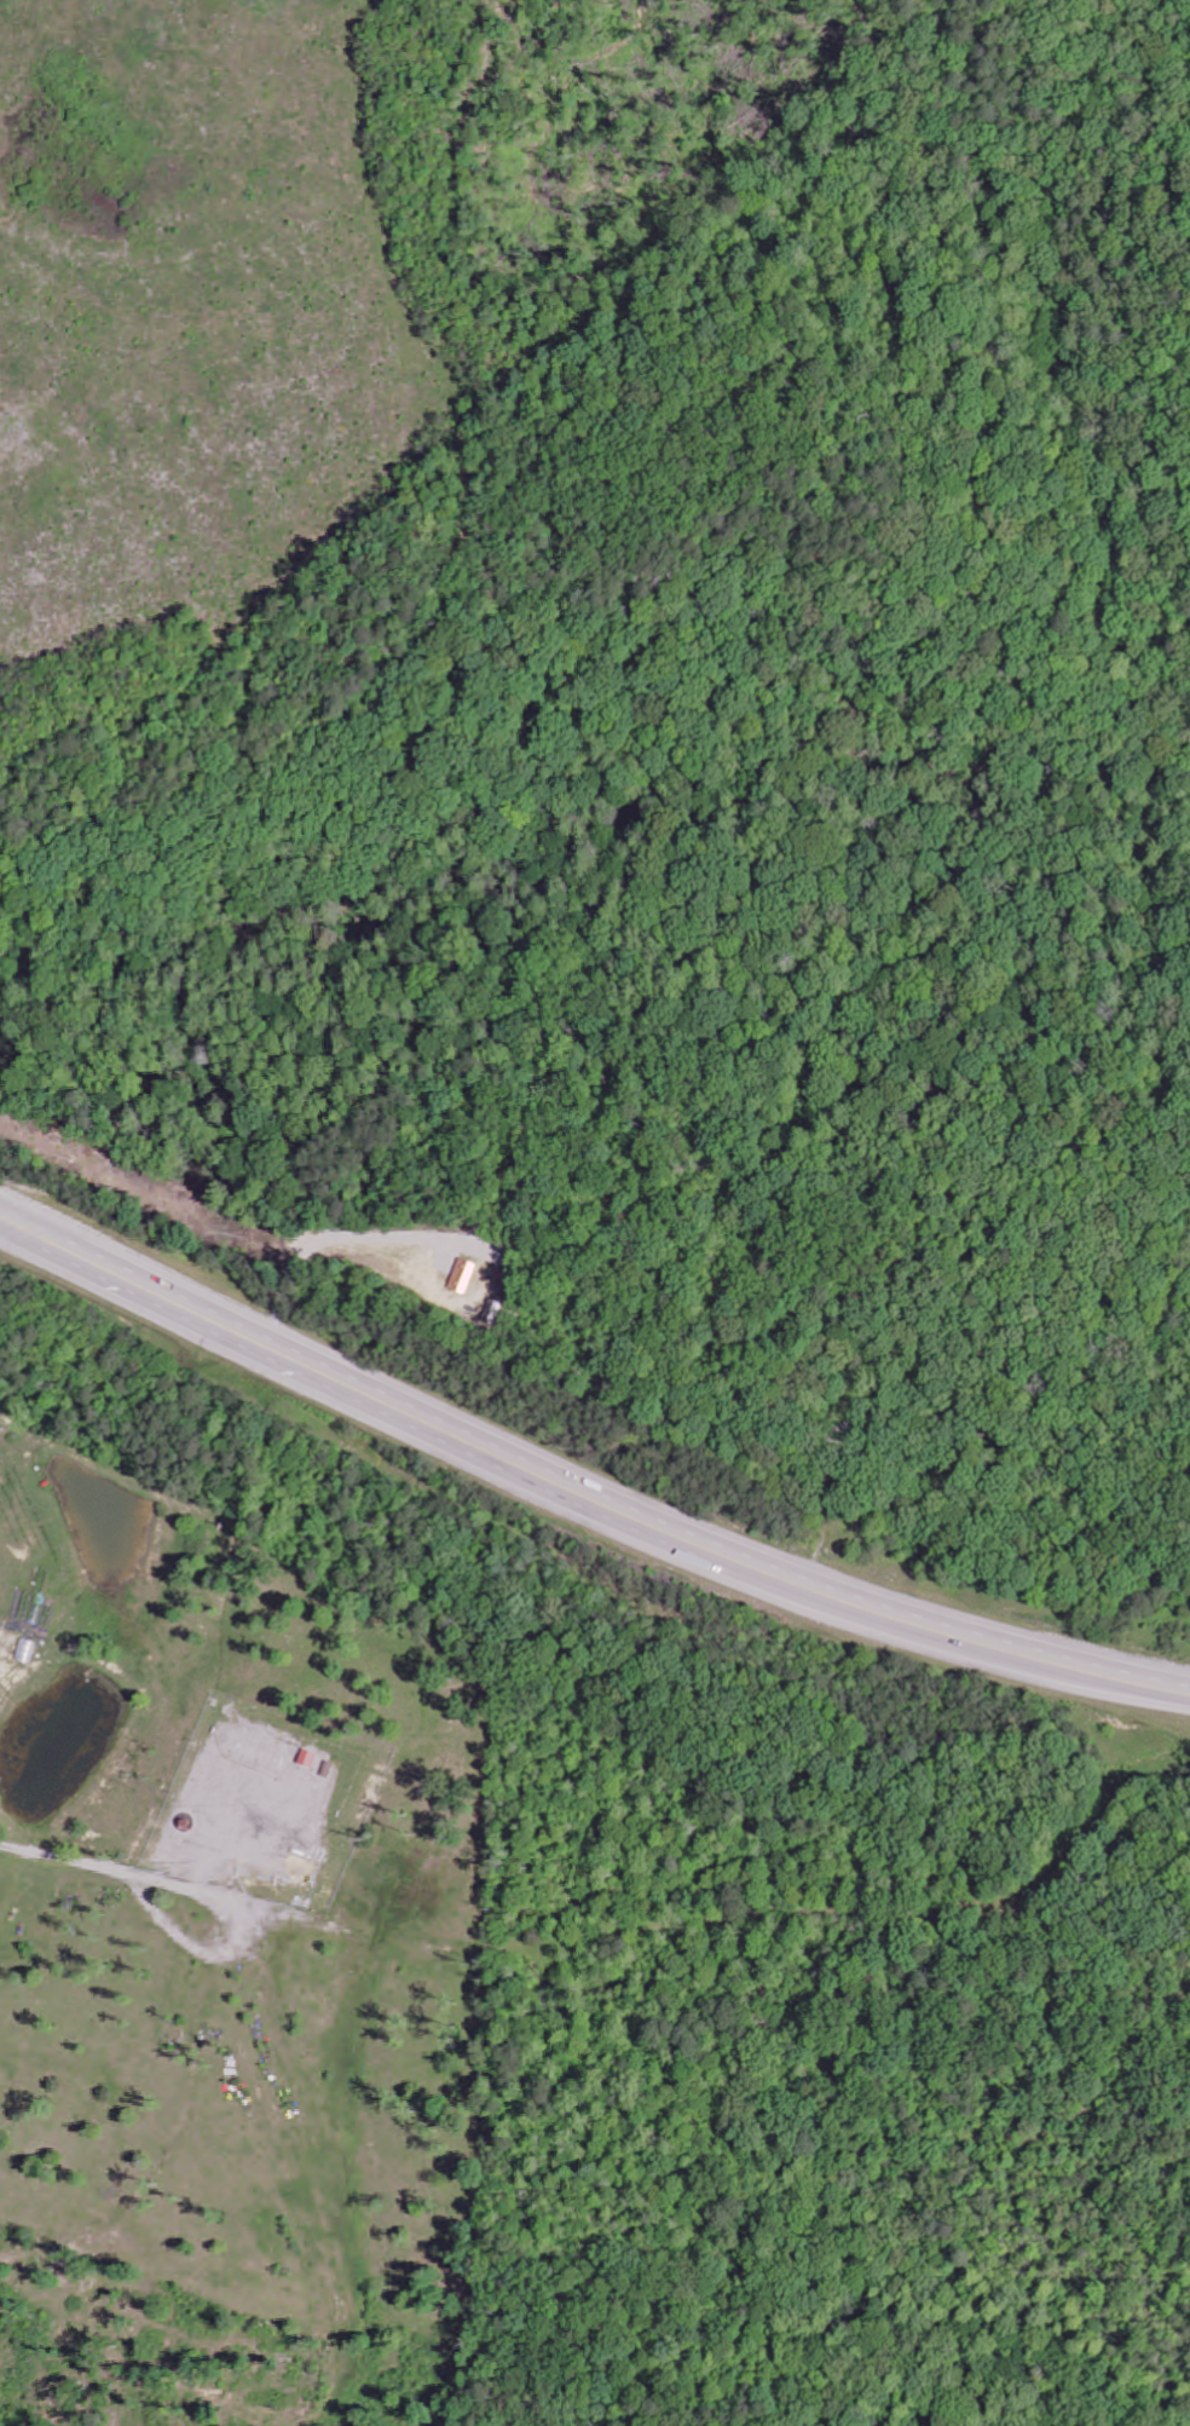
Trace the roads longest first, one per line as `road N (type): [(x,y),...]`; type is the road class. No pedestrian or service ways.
road 1 (trunk): [(0,1220),(435,1431),(686,1543),(938,1633),(1189,1696)]

